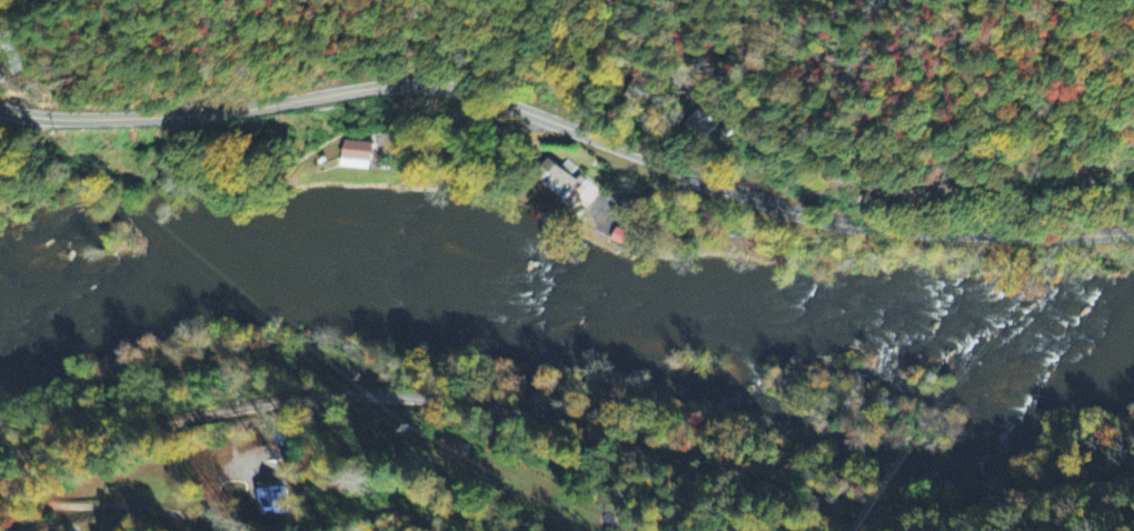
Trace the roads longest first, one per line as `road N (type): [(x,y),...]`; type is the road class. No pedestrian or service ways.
road 1 (tertiary): [(1133,231),(871,228),(824,220),(525,111),(426,87),(158,117),(69,120),(0,111)]
road 2 (residential): [(245,530),(147,509),(0,501)]

